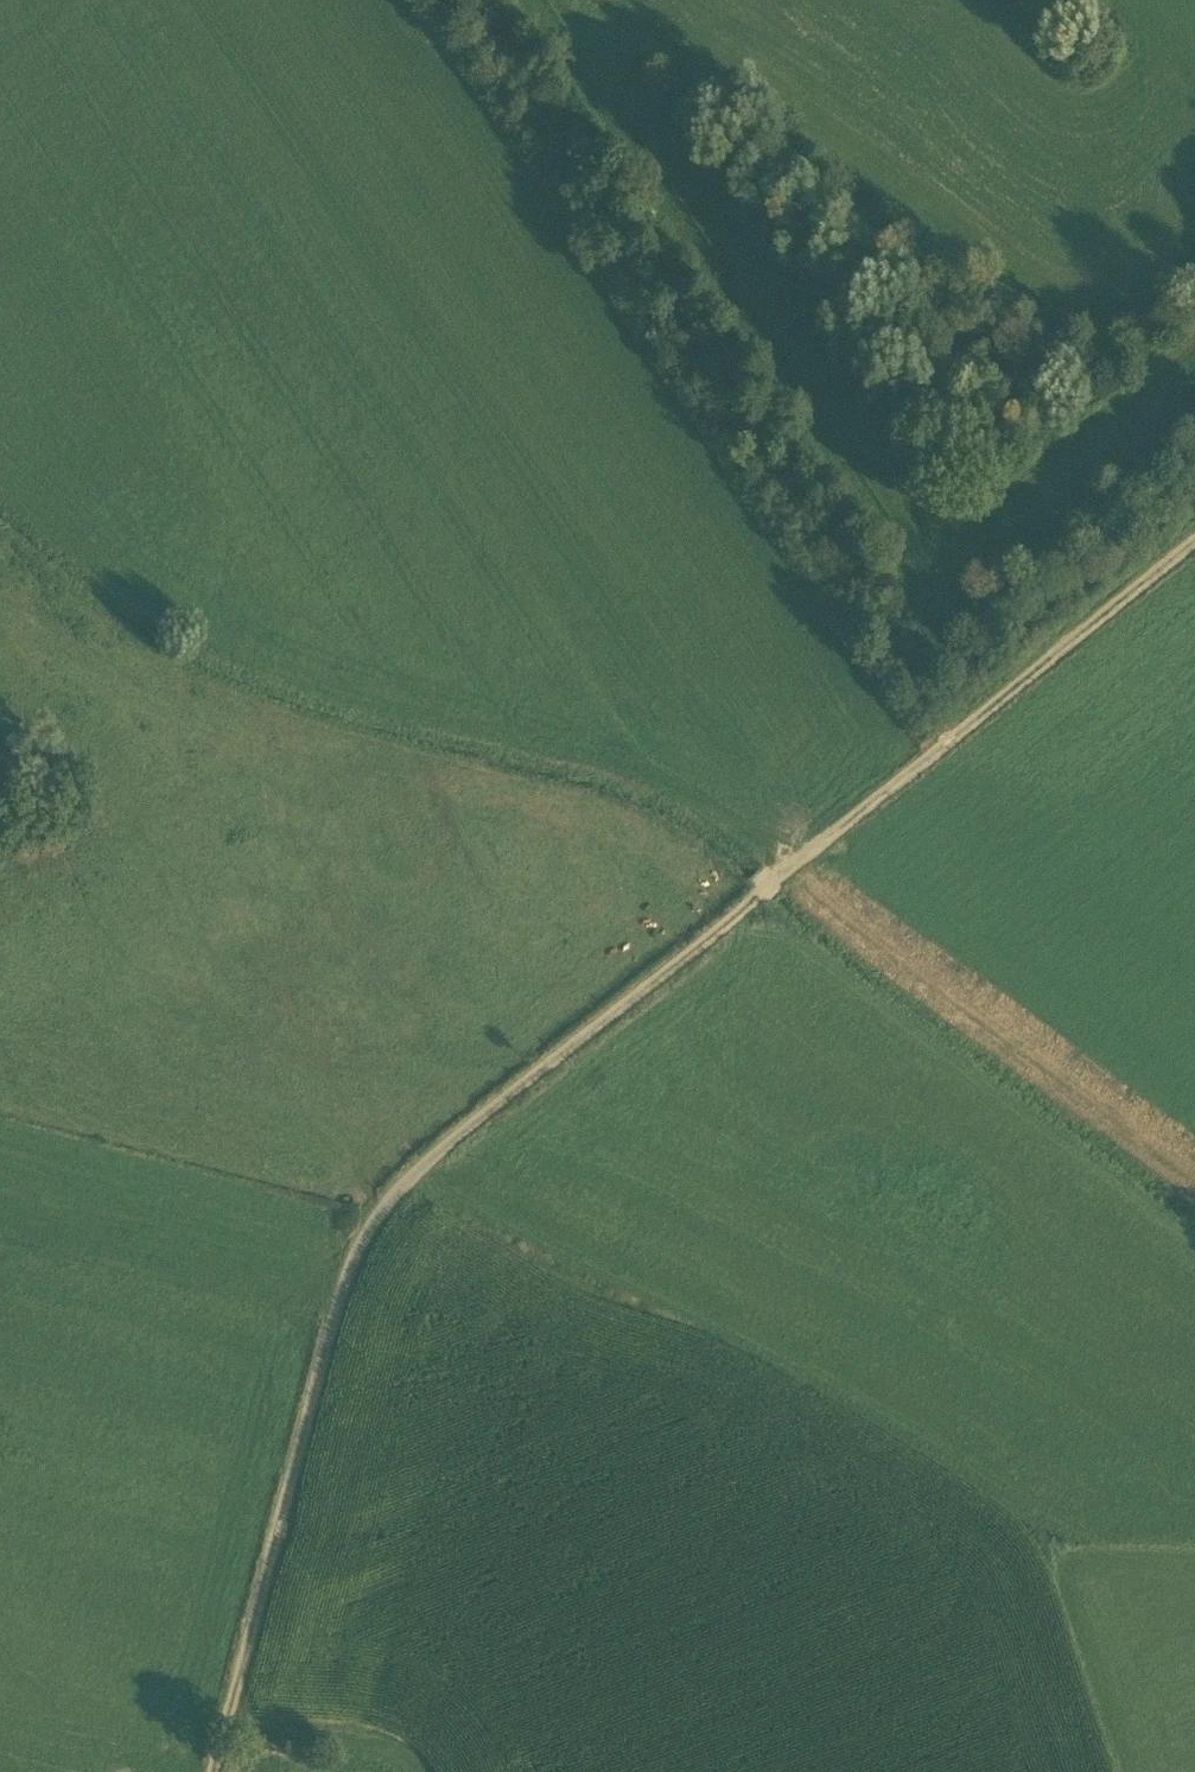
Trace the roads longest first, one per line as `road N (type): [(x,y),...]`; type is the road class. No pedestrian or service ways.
road 1 (track): [(216,1771),(360,1216),(1194,548)]

